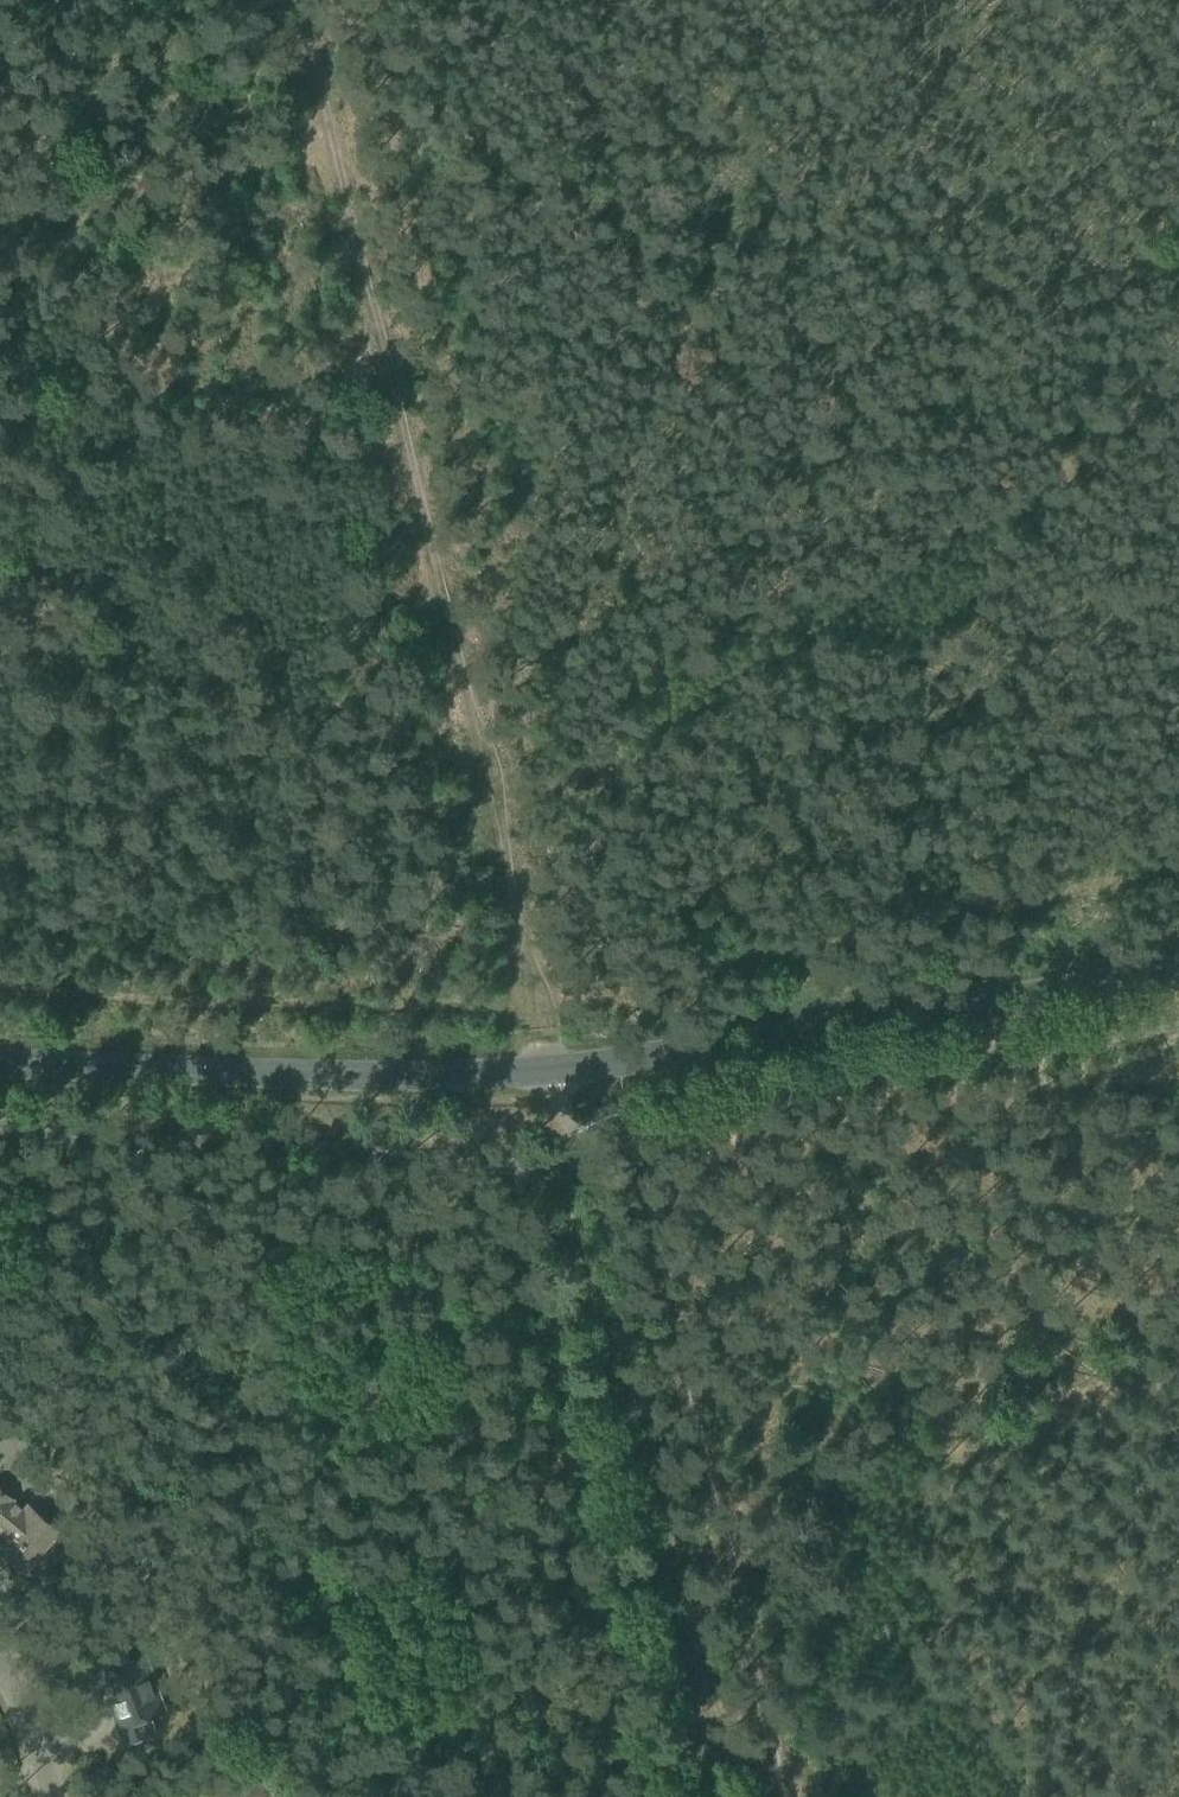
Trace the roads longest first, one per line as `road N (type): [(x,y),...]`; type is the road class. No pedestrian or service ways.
road 1 (tertiary): [(0,1062),(556,1072),(1178,977)]
road 2 (track): [(571,1143),(705,1789)]
road 3 (unclassified): [(66,1796),(41,1713),(0,1648)]

